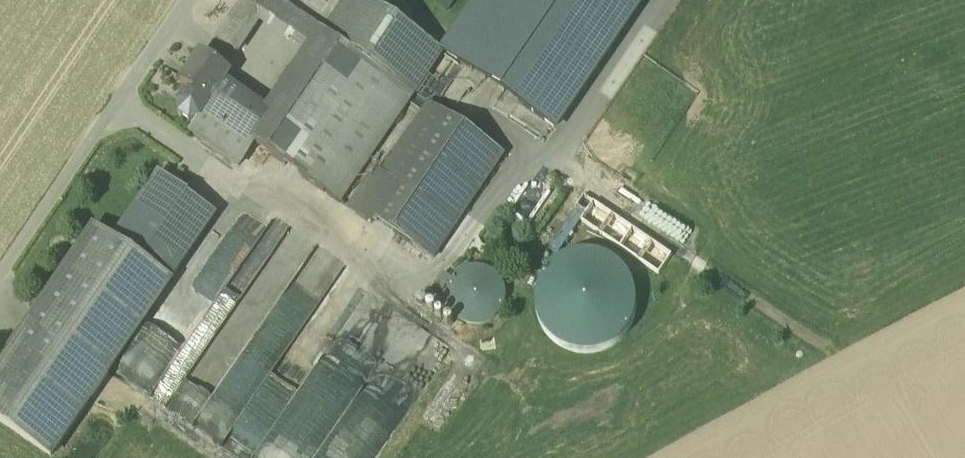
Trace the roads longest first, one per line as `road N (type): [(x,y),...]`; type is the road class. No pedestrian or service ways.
road 1 (track): [(186,0),(0,275)]
road 2 (track): [(832,350),(596,193)]

